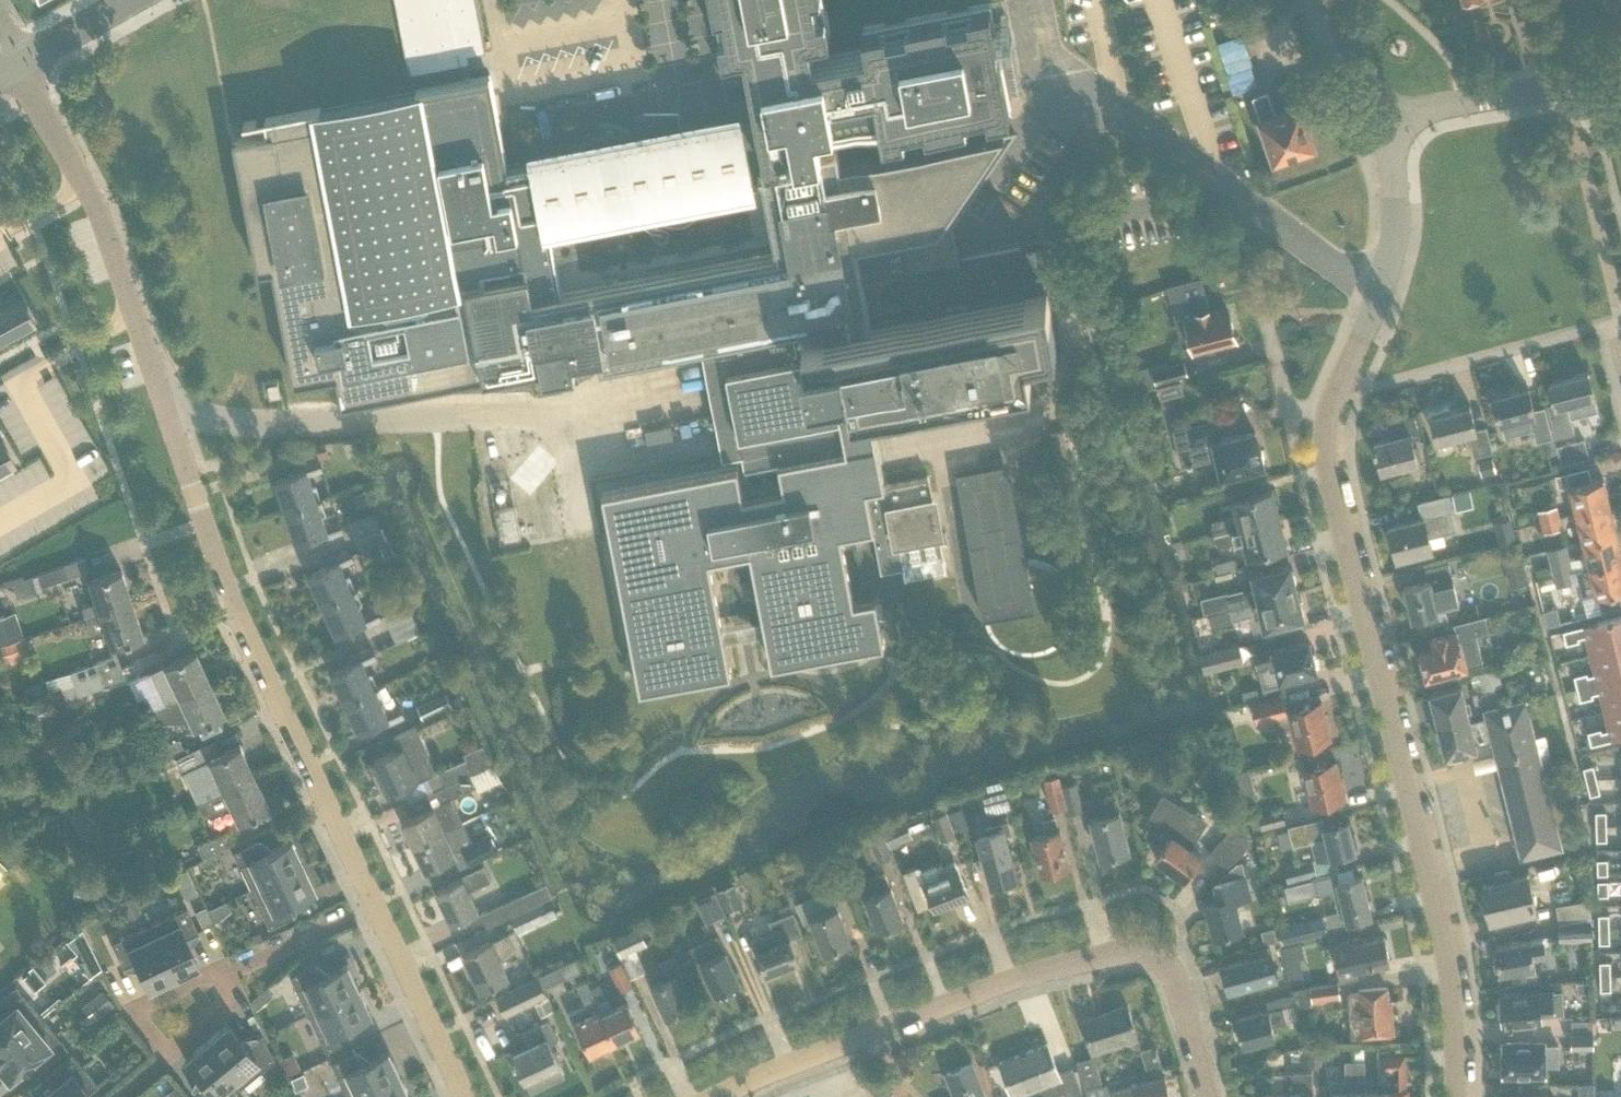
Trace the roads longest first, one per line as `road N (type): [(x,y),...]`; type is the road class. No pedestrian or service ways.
road 1 (residential): [(1456,1096),(1445,942),(1325,452),(1331,404),(1381,290)]
road 2 (residential): [(716,1096),(1020,978),(1137,950),(1174,975),(1210,1096)]
road 3 (residential): [(375,906),(234,604),(164,398)]
road 4 (unclassified): [(164,398),(99,213),(15,64)]
road 5 (unclassified): [(1381,124),(1446,105),(1620,79)]
road 6 (residential): [(466,1096),(375,906)]
road 7 (unclassified): [(1381,290),(1396,215),(1381,124)]
road 8 (residential): [(375,906),(223,978)]
road 9 (residential): [(168,1055),(132,1011),(219,969),(223,978)]
road 10 (residential): [(1330,0),(1381,124)]
road 11 (unclassified): [(24,59),(131,0)]

